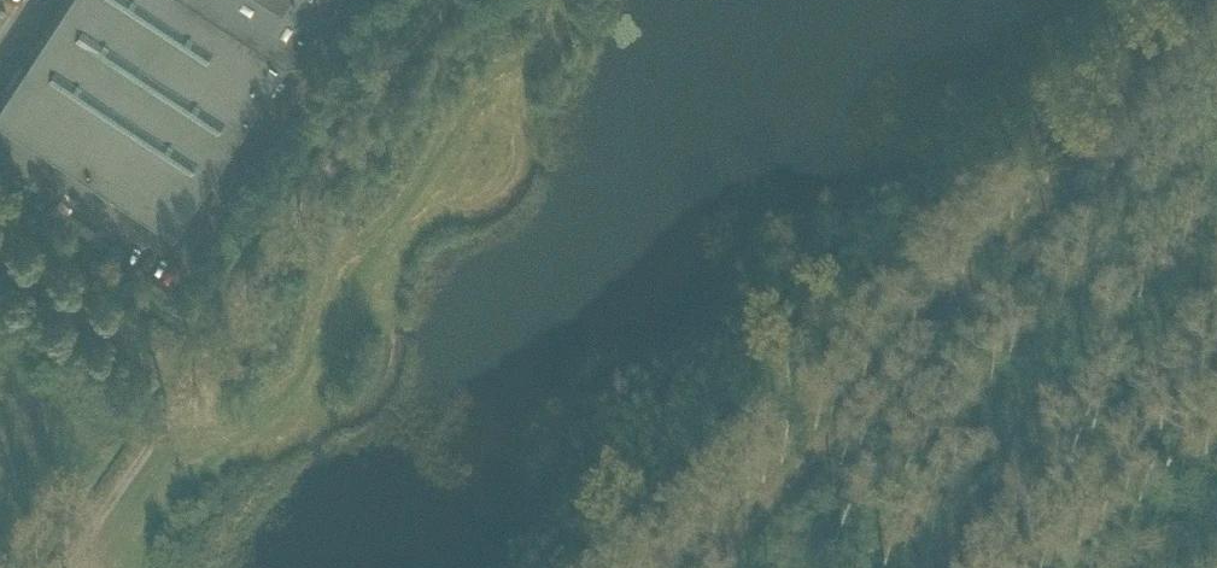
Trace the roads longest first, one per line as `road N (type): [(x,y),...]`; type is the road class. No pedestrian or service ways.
road 1 (track): [(688,567),(1004,248),(1216,7)]
road 2 (track): [(60,567),(432,0)]
road 3 (track): [(189,366),(0,240)]

